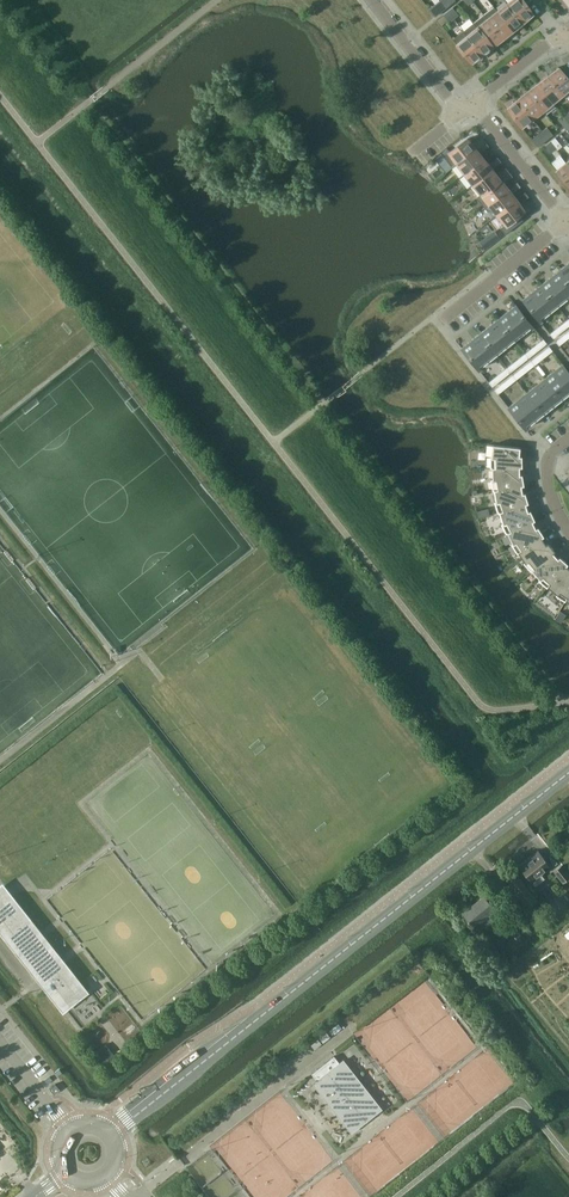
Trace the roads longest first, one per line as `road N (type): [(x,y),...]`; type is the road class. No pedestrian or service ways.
road 1 (tertiary): [(109,1135),(568,774)]
road 2 (residential): [(372,0),(459,115),(475,103)]
road 3 (residential): [(442,319),(566,222)]
road 4 (residential): [(475,103),(566,222)]

